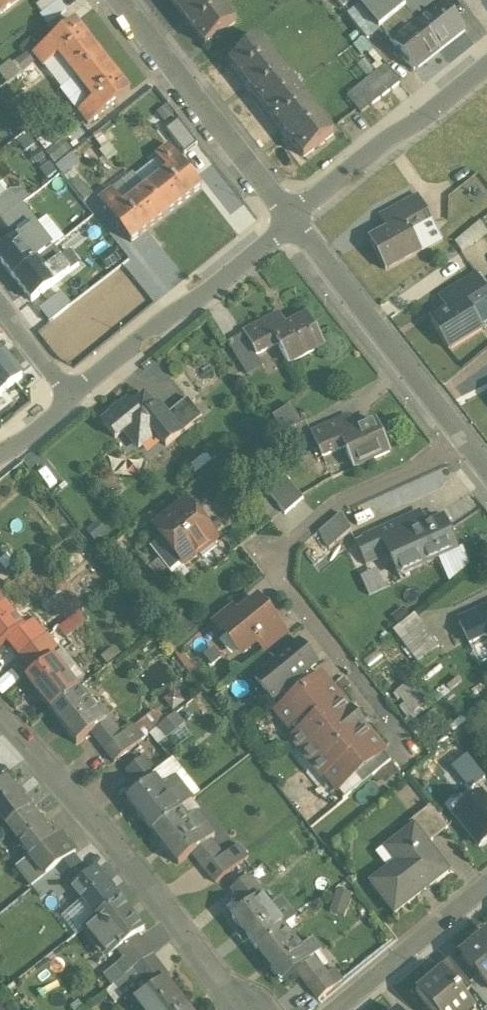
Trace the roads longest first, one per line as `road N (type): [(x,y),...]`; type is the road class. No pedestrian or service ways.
road 1 (residential): [(397,730),(269,560),(335,506),(469,438)]
road 2 (residential): [(0,718),(247,1009)]
road 3 (residential): [(298,217),(71,398)]
road 4 (residential): [(469,438),(298,217)]
road 5 (residential): [(298,217),(129,0)]
road 6 (residential): [(486,62),(298,217)]
road 7 (residential): [(486,888),(337,1009)]

